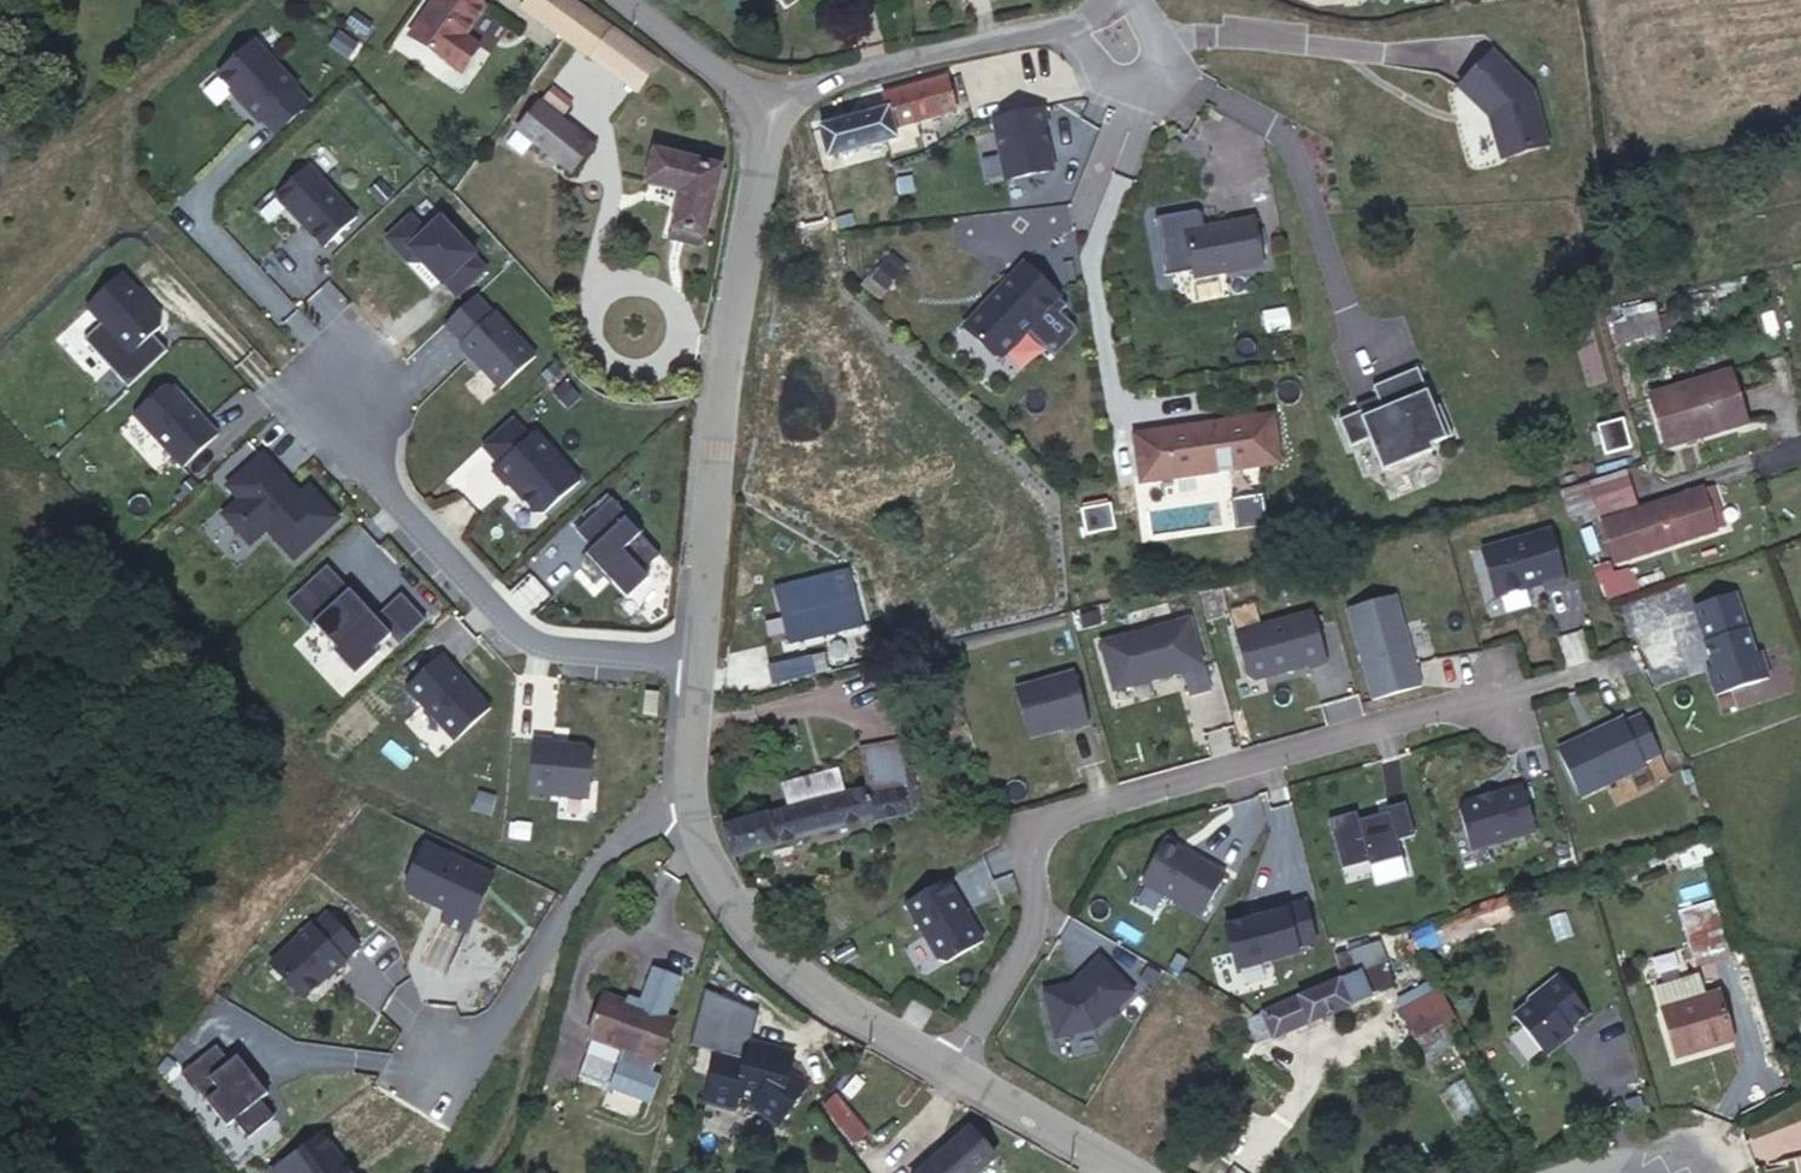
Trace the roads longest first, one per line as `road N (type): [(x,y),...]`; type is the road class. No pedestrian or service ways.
road 1 (residential): [(1634,660),(1530,688),(1493,708),(1442,710),(1045,822),(1028,849),(1032,922),(947,1072)]
road 2 (residential): [(756,107),(691,661)]
road 3 (residential): [(338,398),(377,477),(523,635),(553,649),(691,661)]
road 4 (residential): [(685,811),(717,894),(779,960),(836,1009),(947,1072)]
road 5 (track): [(338,398),(123,202),(132,116)]
road 6 (residential): [(446,1068),(484,1049),(607,843),(685,811)]
road 7 (residential): [(756,107),(825,79),(1063,26)]
road 8 (residential): [(1129,0),(1167,46),(1169,70),(1154,86),(1123,87),(1101,73),(1063,26)]
road 9 (residential): [(947,1072),(1126,1172)]
road 10 (residential): [(623,0),(756,107)]
road 11 (residential): [(691,661),(685,811)]

